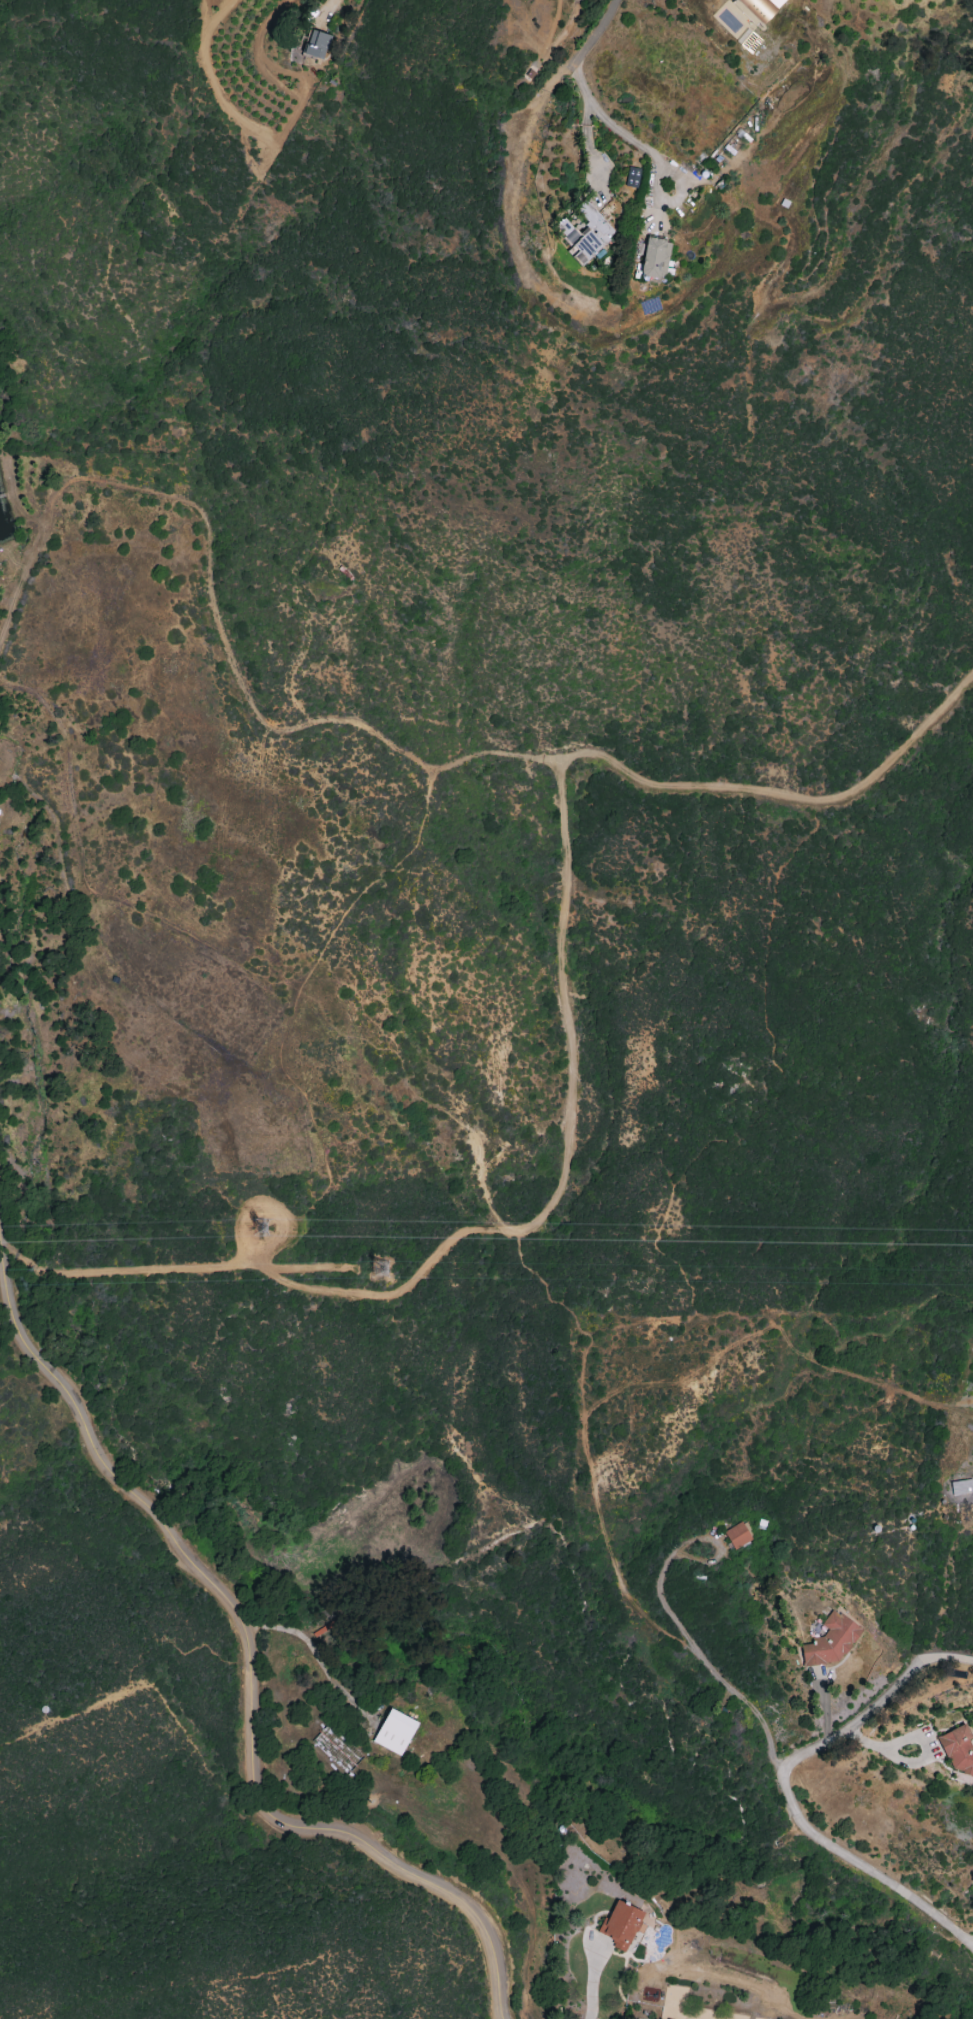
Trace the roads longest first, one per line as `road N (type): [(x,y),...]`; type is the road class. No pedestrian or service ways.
road 1 (track): [(972,679),(848,798),(812,803),(666,788),(592,754),(558,758),(571,1125),(566,1171),(536,1224),(464,1232),(405,1290),(387,1295),(304,1289),(244,1264),(48,1271),(2,1240)]
road 2 (residential): [(0,1224),(10,1309),(24,1346),(68,1393),(108,1469),(246,1629),(262,1808),(273,1818),(360,1838),(468,1904),(494,1949),(504,2018)]
road 3 (track): [(558,758),(479,753),(426,767),(350,720),(266,724),(249,701),(211,597),(208,512),(177,489),(70,479),(43,490),(43,518),(0,623)]
road 4 (residential): [(972,1947),(892,1883),(831,1850),(784,1795),(789,1758),(835,1736),(919,1662),(972,1659)]

